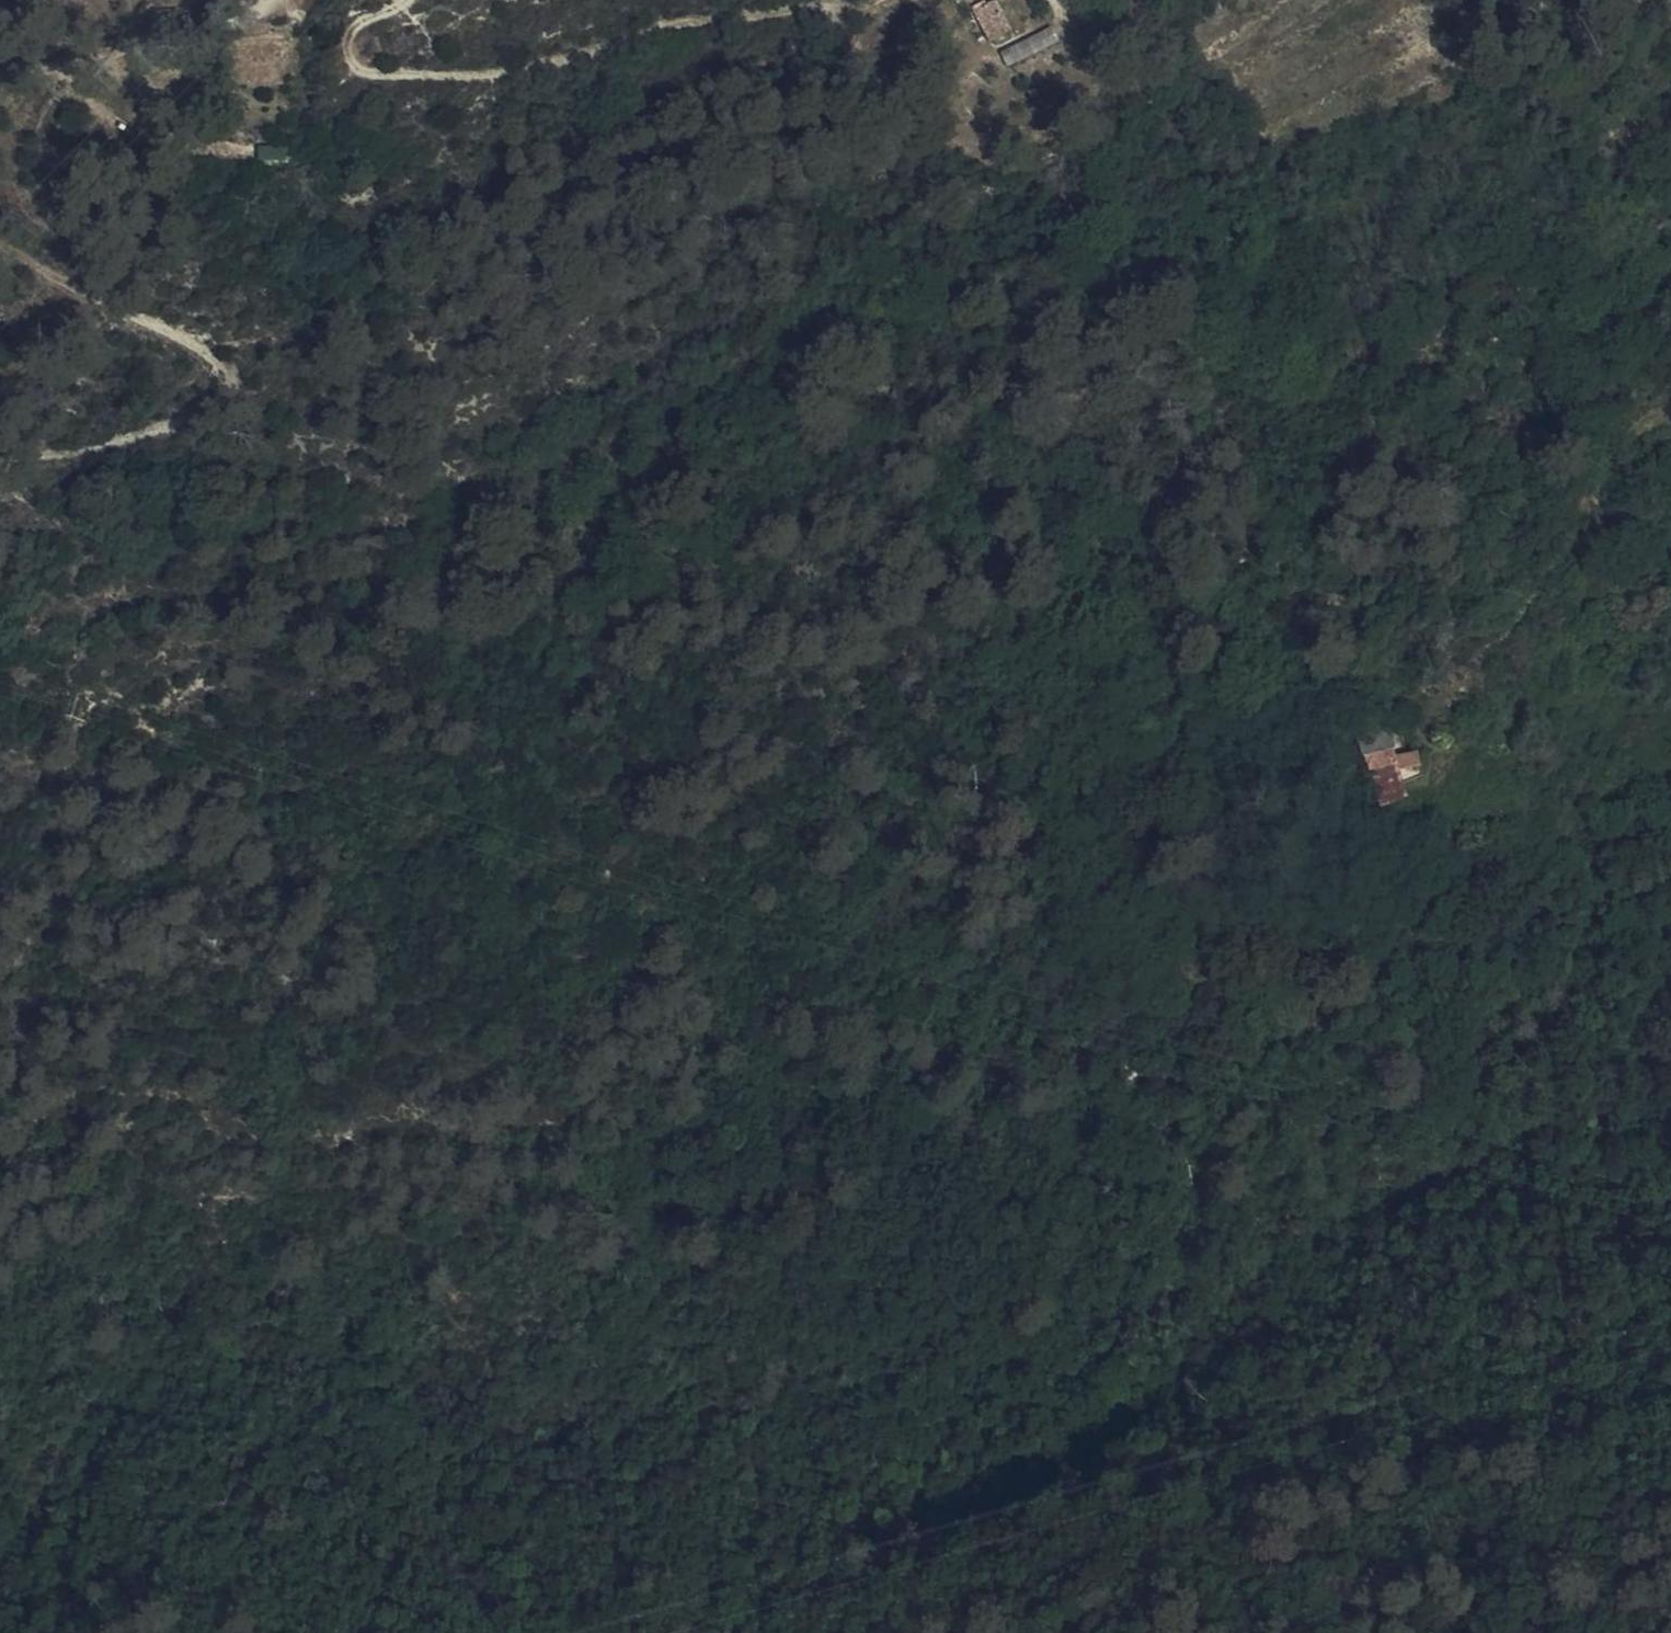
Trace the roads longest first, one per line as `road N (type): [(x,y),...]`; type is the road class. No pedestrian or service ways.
road 1 (track): [(407,0),(360,24),(352,36),(357,64),(413,74),(500,71),(568,58),(672,21),(870,0)]

